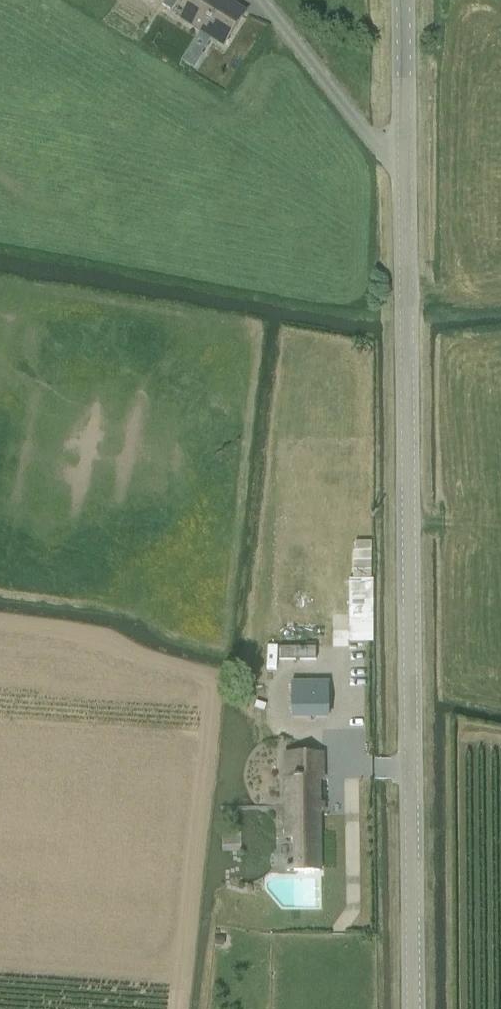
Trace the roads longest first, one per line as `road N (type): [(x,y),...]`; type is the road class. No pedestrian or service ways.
road 1 (unclassified): [(414,1008),(408,0)]

